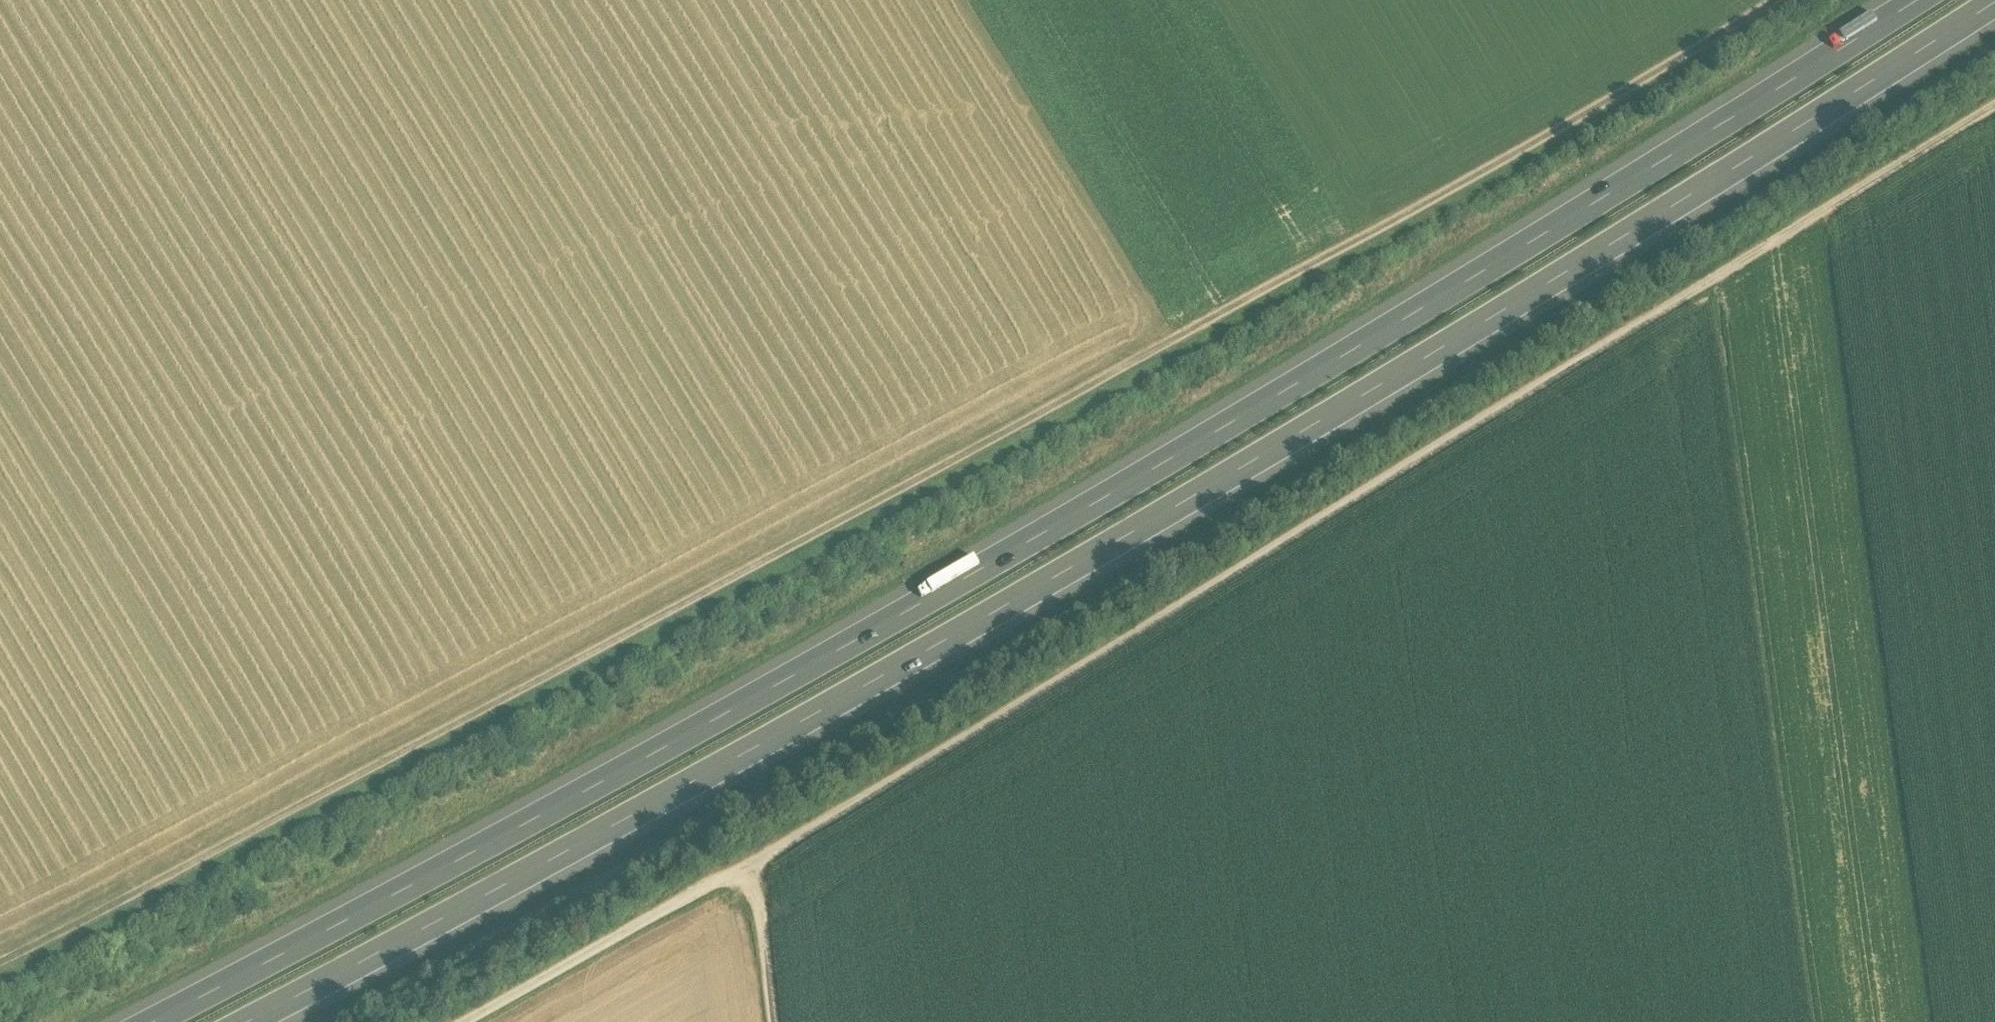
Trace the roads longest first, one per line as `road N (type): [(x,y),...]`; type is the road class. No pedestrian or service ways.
road 1 (motorway): [(1917,0),(1686,149),(831,652),(138,1021)]
road 2 (motorway): [(230,1021),(1138,524),(1713,180),(1994,0)]
road 3 (track): [(1776,0),(1453,187),(0,962)]
road 4 (track): [(1994,104),(1056,684),(465,1021)]
road 5 (track): [(771,1021),(750,864)]

